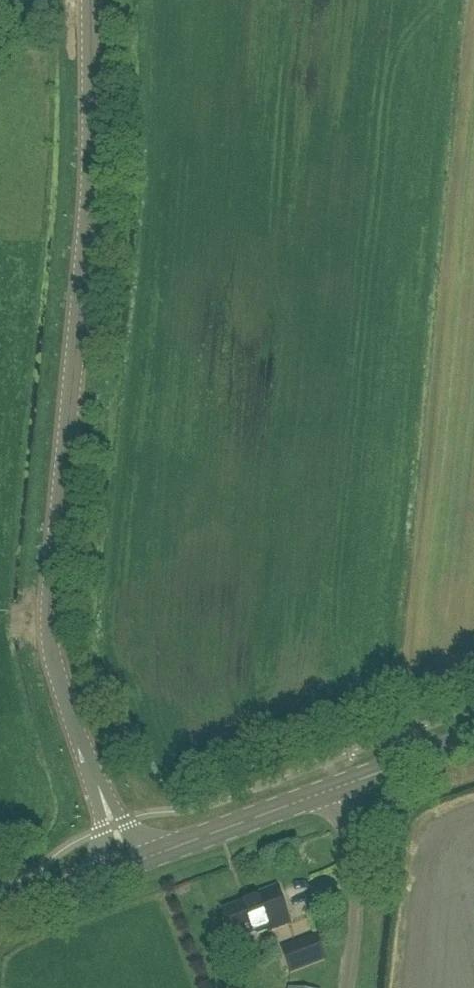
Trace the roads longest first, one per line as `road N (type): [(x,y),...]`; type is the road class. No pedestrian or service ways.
road 1 (unclassified): [(128,866),(63,701),(54,651),(52,569),(88,194),(90,0)]
road 2 (secondary): [(128,866),(339,788)]
road 3 (unclassified): [(348,987),(356,893),(339,788)]
road 4 (secondary): [(339,788),(473,740)]
road 5 (secondary): [(0,917),(128,866)]

